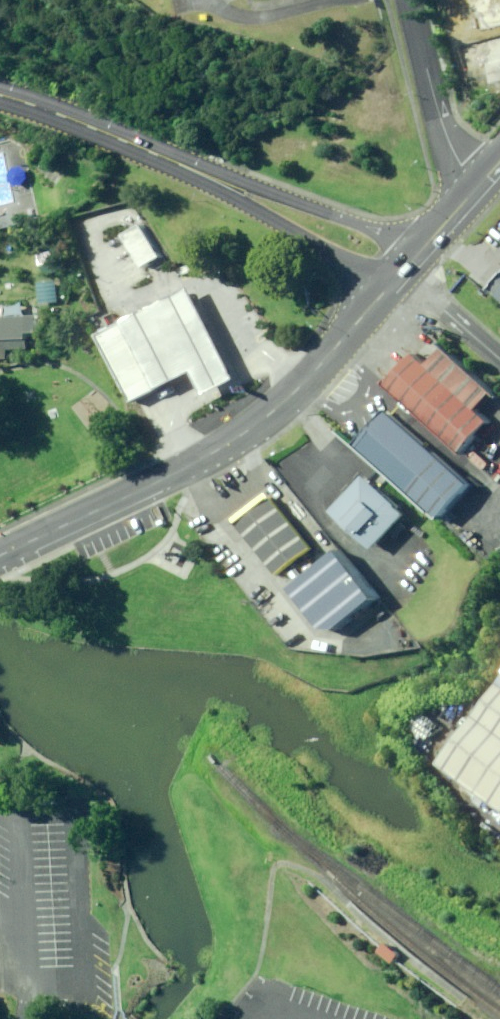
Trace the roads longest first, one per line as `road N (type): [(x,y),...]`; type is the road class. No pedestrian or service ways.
road 1 (tertiary): [(385,291),(297,388),(243,433),(0,558)]
road 2 (secondary): [(192,171),(430,244)]
road 3 (secondary): [(385,291),(192,171)]
road 4 (secondary): [(0,97),(192,171)]
road 5 (residential): [(408,0),(448,141),(483,183)]

